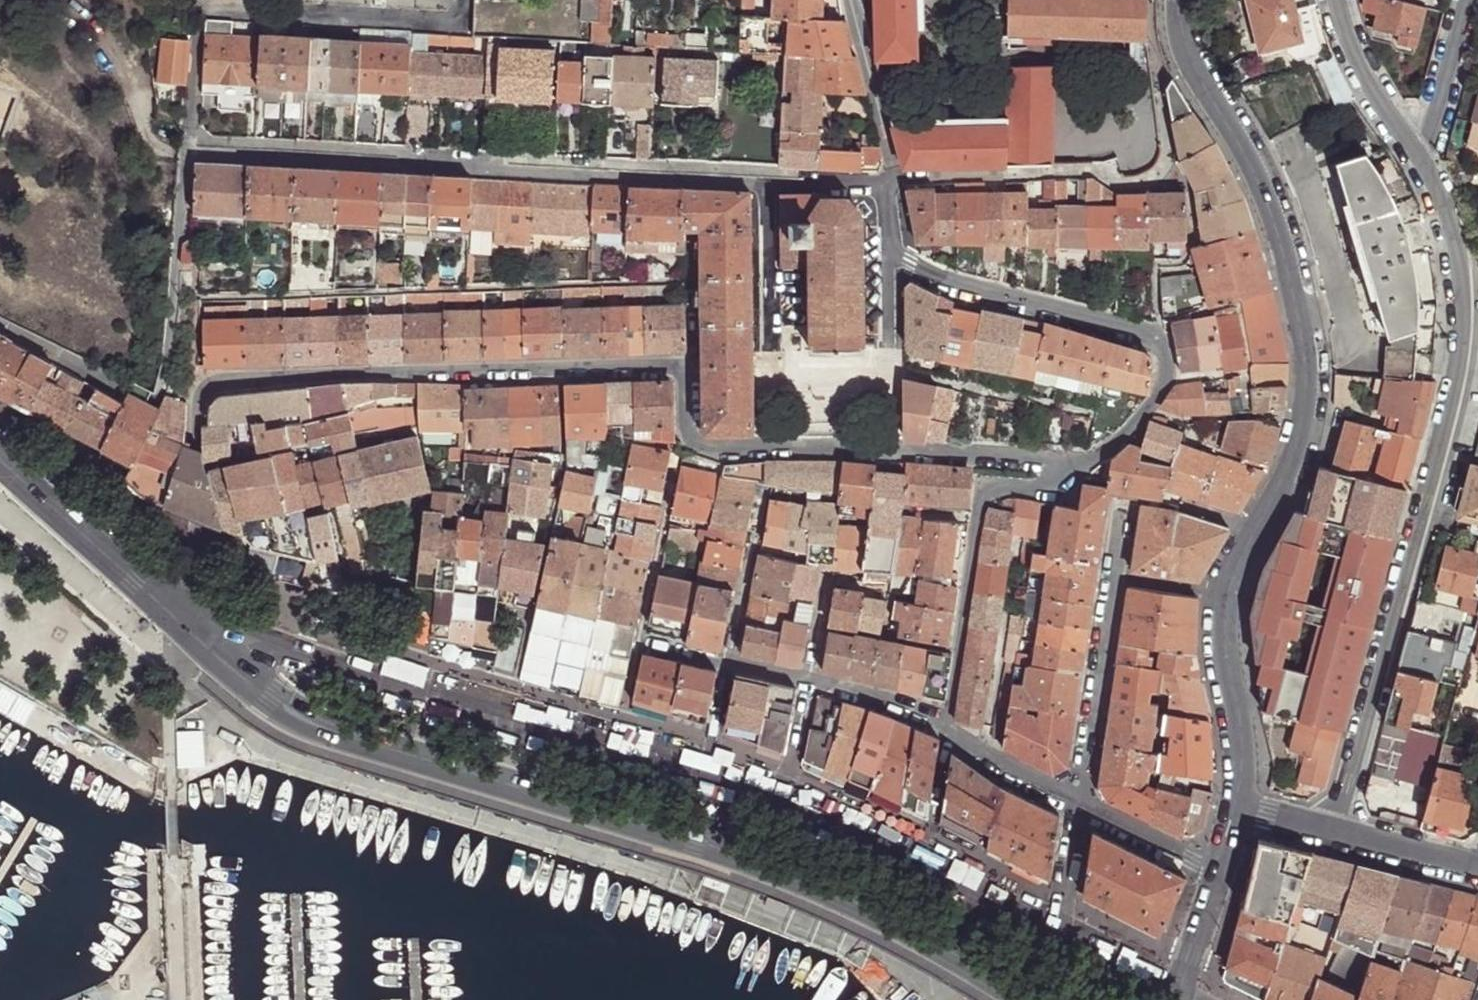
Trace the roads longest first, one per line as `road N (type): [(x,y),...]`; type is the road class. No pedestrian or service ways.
road 1 (primary): [(209,649),(299,717),(772,865),(844,894),(1025,999)]
road 2 (residential): [(693,368),(221,381),(195,402),(184,628)]
road 3 (residential): [(1421,168),(1452,220),(1466,287),(1462,347),(1334,832)]
road 4 (residential): [(765,182),(191,147)]
road 5 (residential): [(1178,0),(1185,39),(1257,174),(1306,337),(1309,419),(1260,531)]
road 6 (residential): [(888,248),(964,292),(1161,341),(1165,374),(1152,406),(1104,451),(1070,462)]
road 7 (residential): [(1070,462),(724,447),(694,439),(693,368)]
road 8 (residential): [(616,747),(234,634),(209,649)]
road 9 (residential): [(888,248),(886,366),(866,381),(784,377),(765,182)]
road 10 (residential): [(1070,462),(1047,478),(982,493),(948,733)]
road 11 (primary): [(0,463),(184,628)]
road 12 (residential): [(1077,806),(1114,575)]
road 13 (residential): [(984,759),(1015,534)]
road 14 (residential): [(1228,594),(1223,654),(1241,742),(1239,806)]
road 15 (residential): [(850,0),(887,137),(883,187)]
road 16 (residential): [(1337,0),(1351,53),(1421,168)]
road 17 (residential): [(729,664),(764,489)]
road 18 (residential): [(1469,0),(1421,168)]
road 19 (residential): [(674,473),(640,643)]
road 20 (residential): [(926,862),(783,795)]
road 21 (residential): [(294,0),(443,8),(443,0)]
road 22 (residential): [(1210,875),(1077,806)]
road 23 (residential): [(1477,869),(1334,832)]
road 24 (residential): [(1058,928),(926,862)]
road 25 (residential): [(948,733),(810,683)]
road 26 (residential): [(1178,987),(1058,928)]
road 27 (residential): [(948,733),(926,862)]
road 28 (residential): [(1058,928),(1077,806)]

